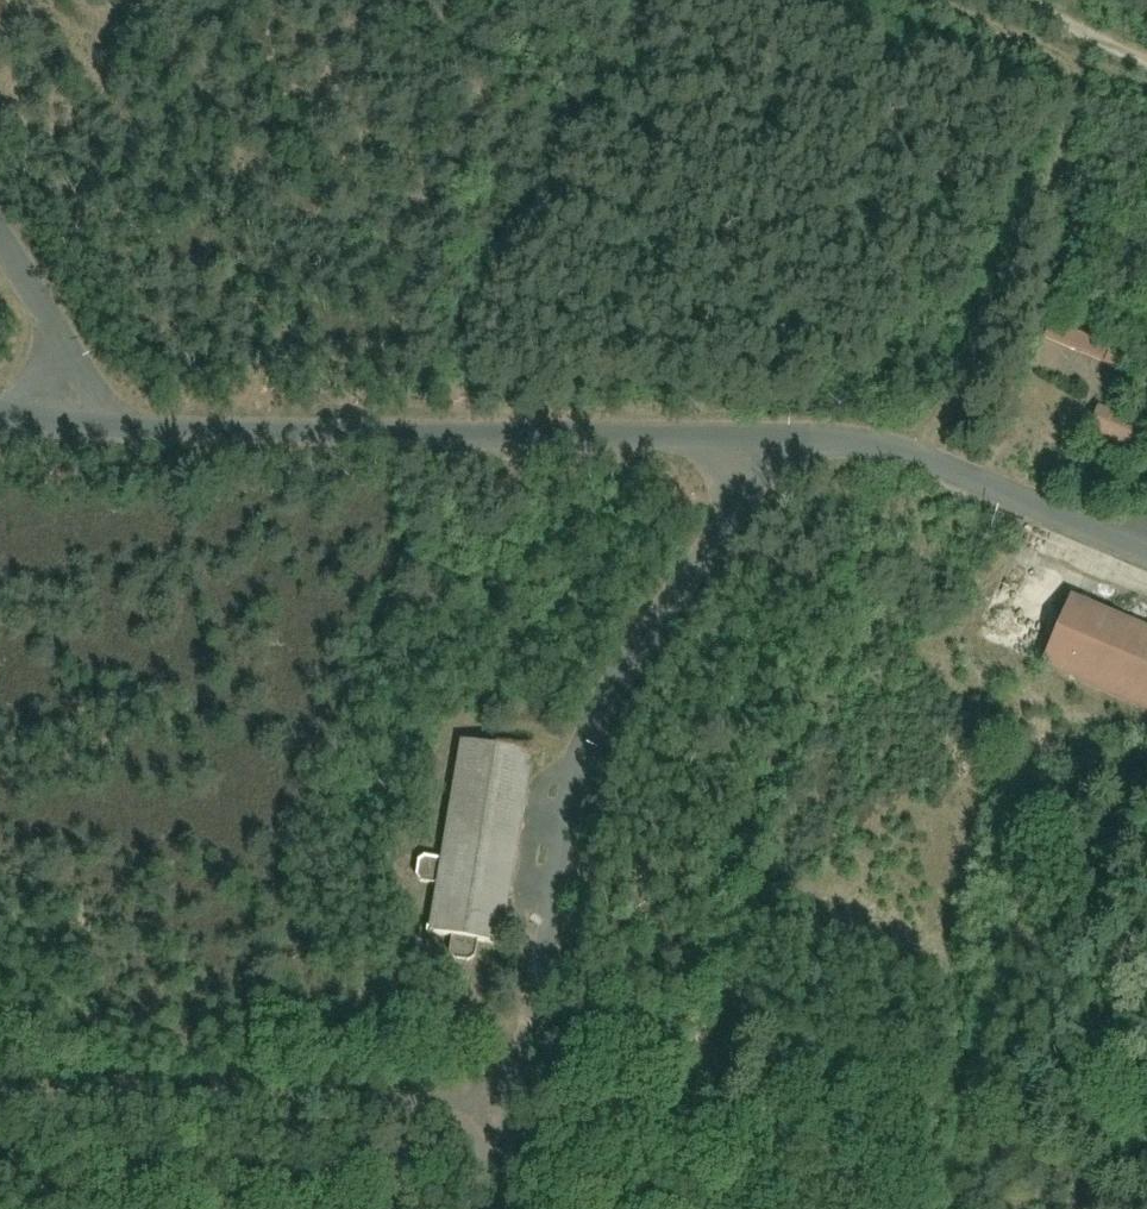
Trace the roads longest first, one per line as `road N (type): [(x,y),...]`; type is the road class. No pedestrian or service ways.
road 1 (track): [(1146,54),(1016,0)]

